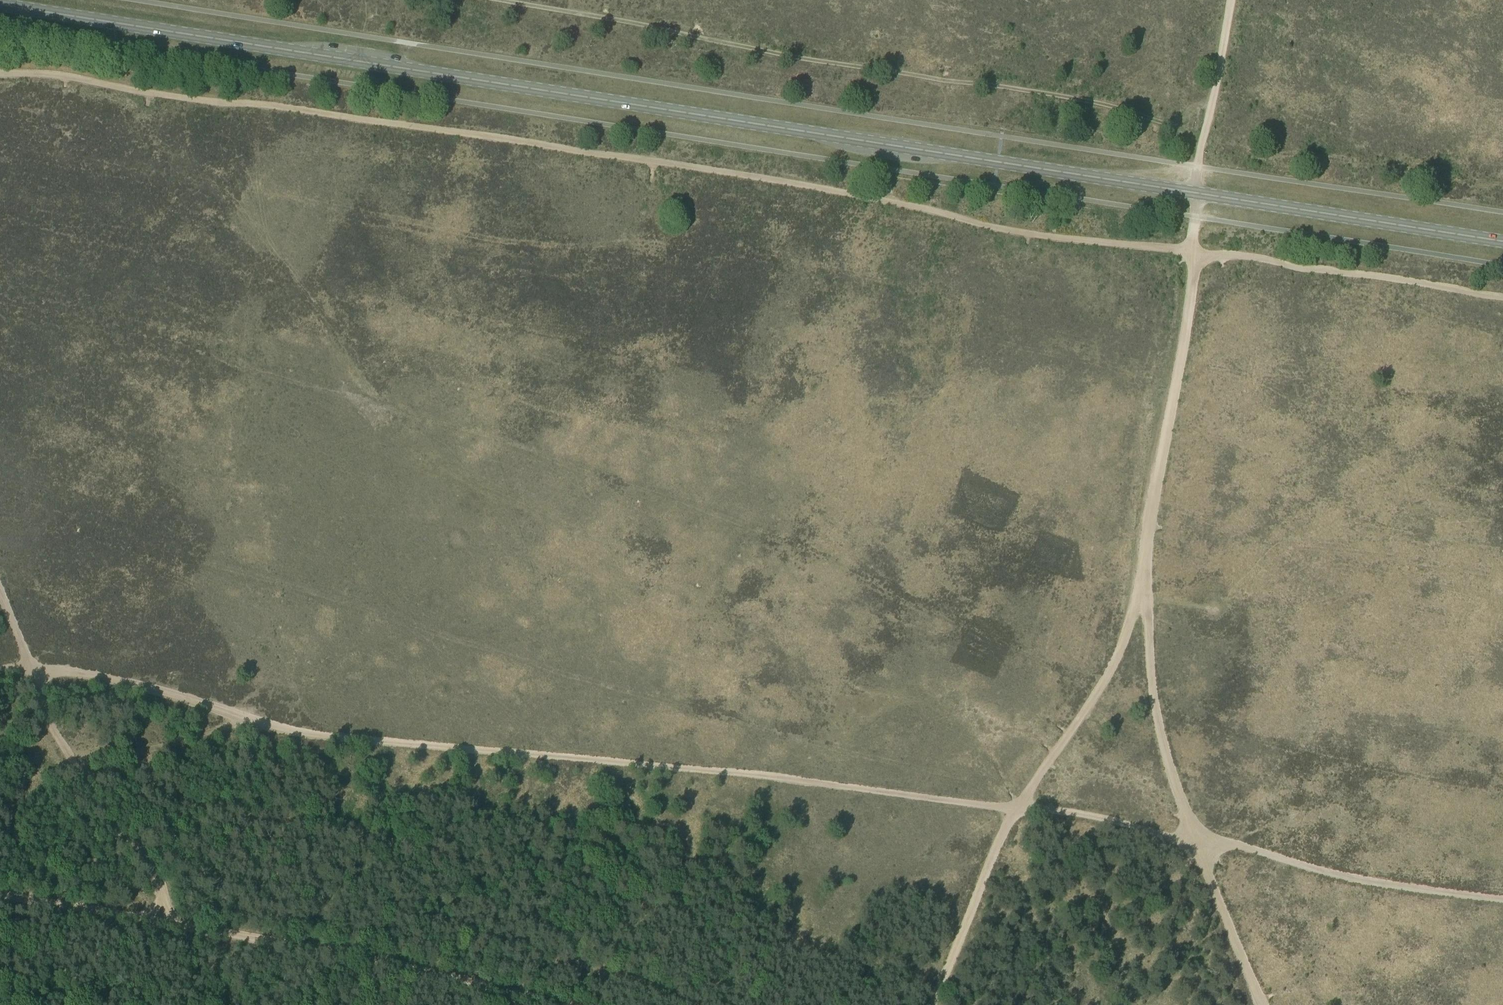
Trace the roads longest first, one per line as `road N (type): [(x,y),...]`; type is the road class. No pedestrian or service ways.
road 1 (track): [(0,669),(90,676),(302,733),(1043,806),(1225,843),(1326,873),(1502,899)]
road 2 (primary): [(1502,241),(0,5)]
road 3 (track): [(1192,251),(1026,234),(847,192),(638,158),(0,69)]
road 4 (track): [(1502,184),(1232,148),(1112,107),(1040,92),(500,0)]
road 5 (track): [(933,1004),(1014,807),(1113,671),(1144,581)]
road 6 (track): [(1144,581),(1168,761),(1262,1004)]
road 7 (track): [(139,918),(556,1004)]
road 8 (track): [(0,590),(47,725),(104,814),(158,879),(161,897),(139,918)]
road 9 (track): [(1192,251),(1192,292),(1144,581)]
road 10 (track): [(1502,297),(1192,251)]
road 11 (track): [(1231,0),(1196,166),(1192,251)]
road 12 (track): [(71,763),(154,749),(236,717)]
road 13 (track): [(0,895),(139,918)]

